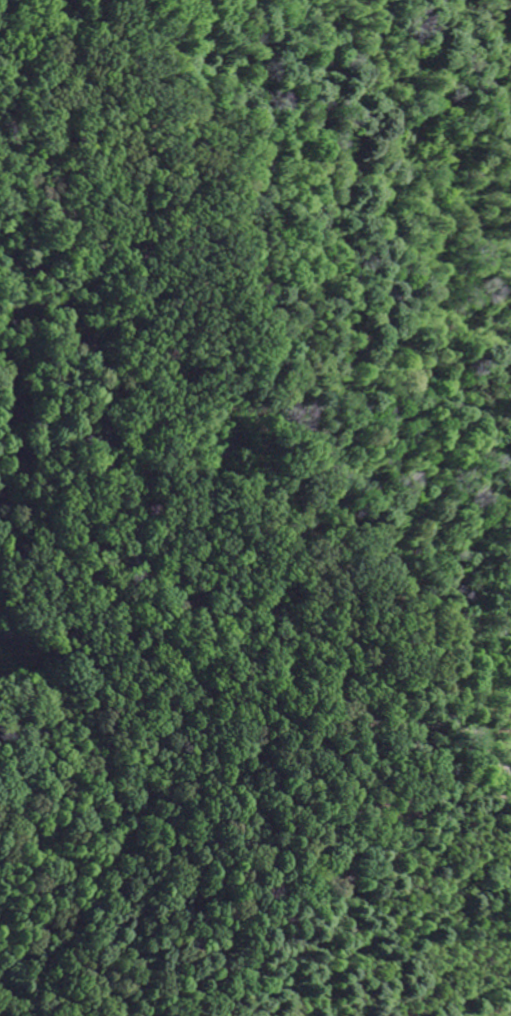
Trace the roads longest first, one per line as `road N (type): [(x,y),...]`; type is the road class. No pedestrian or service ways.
road 1 (residential): [(0,326),(63,348),(89,396),(99,487),(130,556),(289,721),(470,731),(510,778)]
road 2 (residential): [(422,729),(403,701),(220,581),(208,497),(229,445),(262,424),(281,398),(295,333),(311,301),(342,270),(385,182)]

